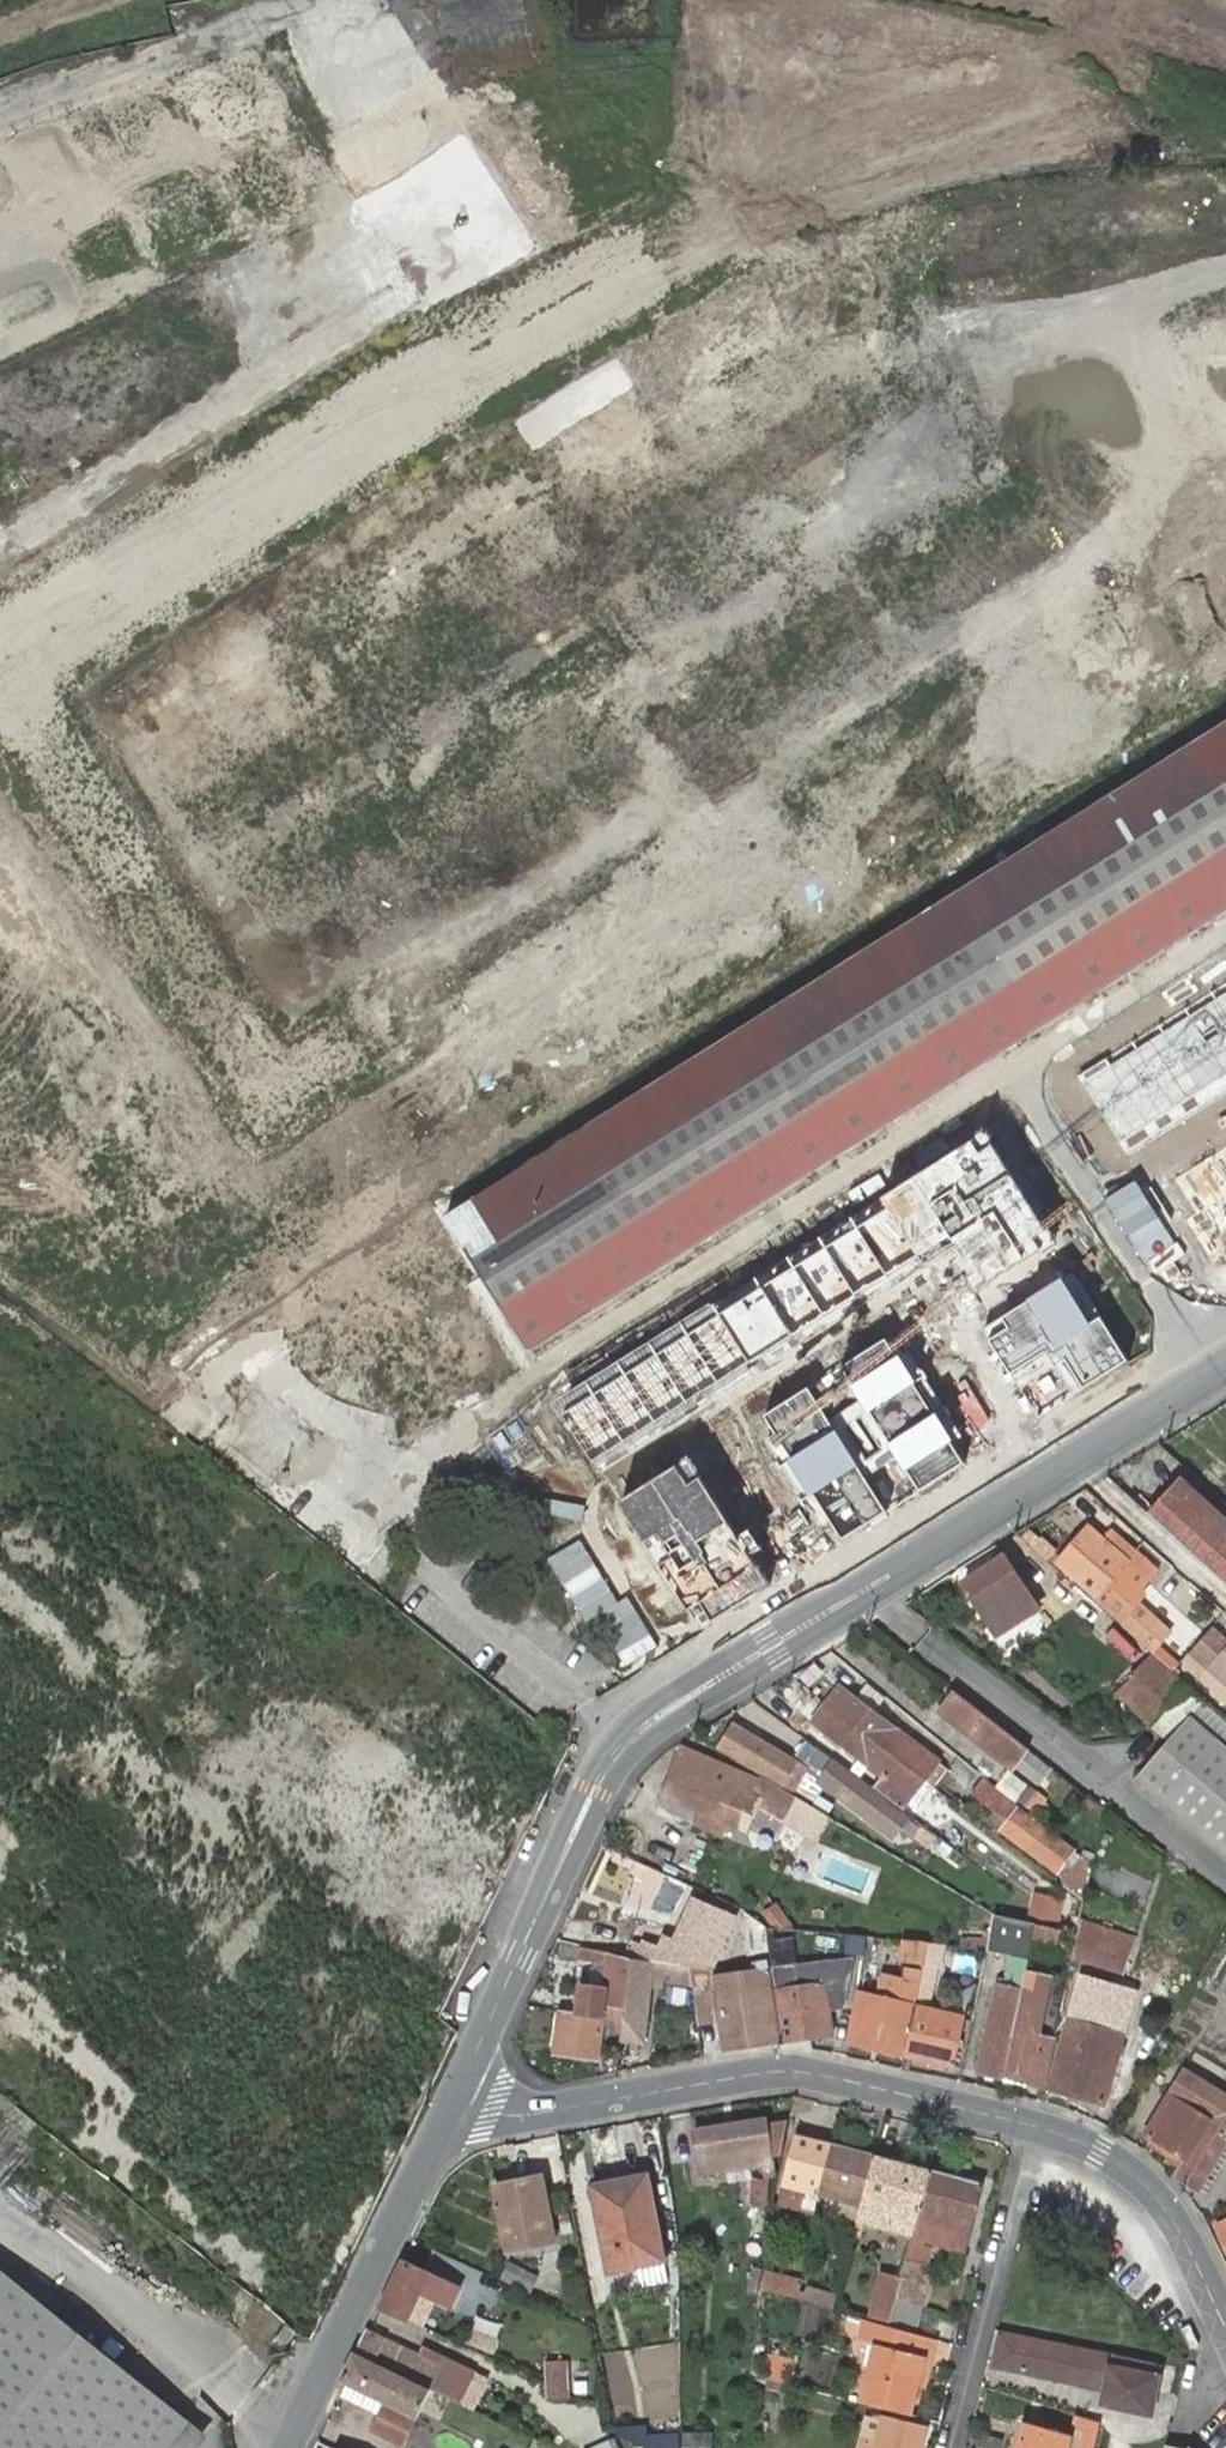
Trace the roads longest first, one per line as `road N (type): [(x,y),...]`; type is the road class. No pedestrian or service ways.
road 1 (unknown): [(0,659),(503,337),(732,210),(1120,31)]
road 2 (unknown): [(322,1),(794,750),(1009,1069)]
road 3 (tertiary): [(1225,1360),(638,1731),(596,1790),(456,2092)]
road 4 (unknown): [(318,1046),(1225,482)]
road 5 (unknown): [(514,1385),(318,1046),(265,1081),(0,659)]
road 6 (unknown): [(0,1263),(611,1762)]
road 7 (tertiary): [(456,2092),(493,2109),(529,2114),(789,2069),(1036,2123)]
road 8 (unknown): [(317,1522),(0,1929)]
road 9 (tertiary): [(456,2092),(288,2447)]
road 10 (residential): [(1036,2123),(948,2447)]
road 11 (tertiary): [(1036,2123),(1092,2146),(1161,2198),(1225,2322)]
road 12 (unknown): [(1225,195),(1120,31)]

